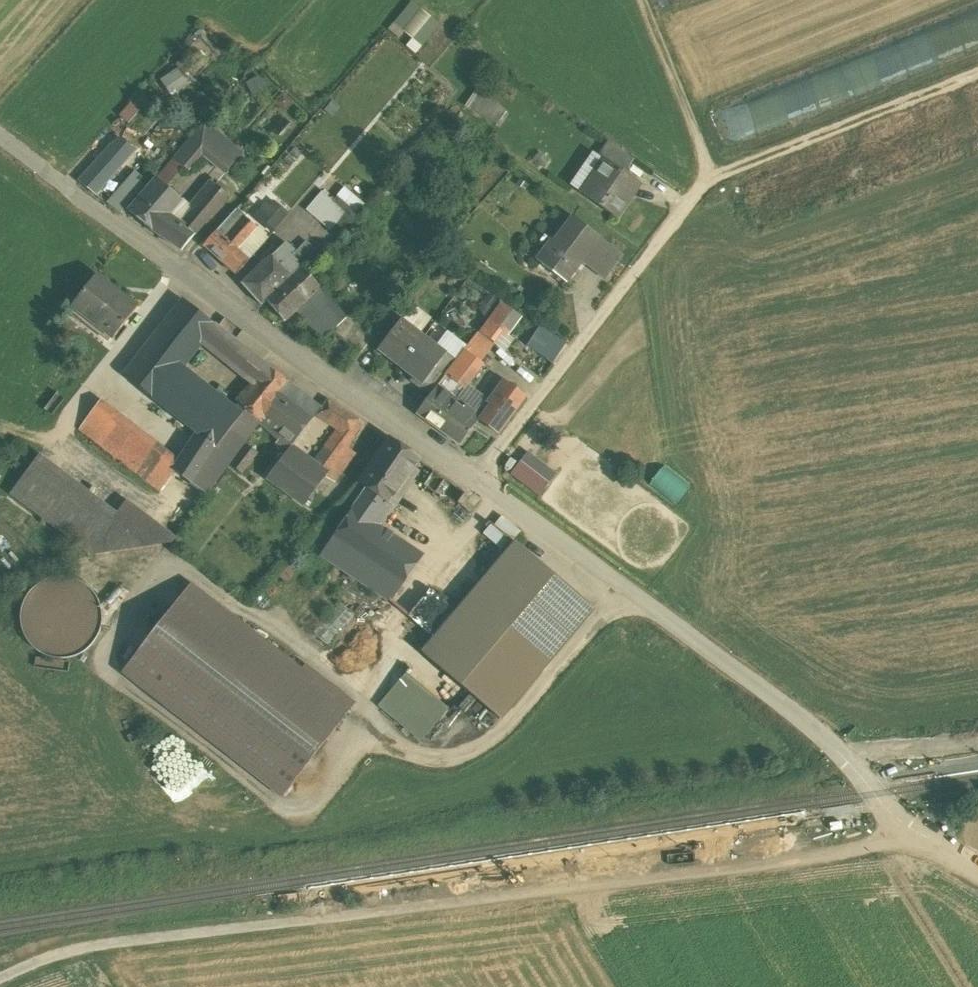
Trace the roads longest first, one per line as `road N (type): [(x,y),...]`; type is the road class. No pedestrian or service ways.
road 1 (unclassified): [(0,979),(67,951),(119,942),(852,851),(910,829)]
road 2 (tertiary): [(475,478),(0,137)]
road 3 (tertiary): [(910,829),(817,732),(475,478)]
road 4 (track): [(641,0),(714,179),(977,72)]
road 5 (residential): [(475,478),(714,179)]

